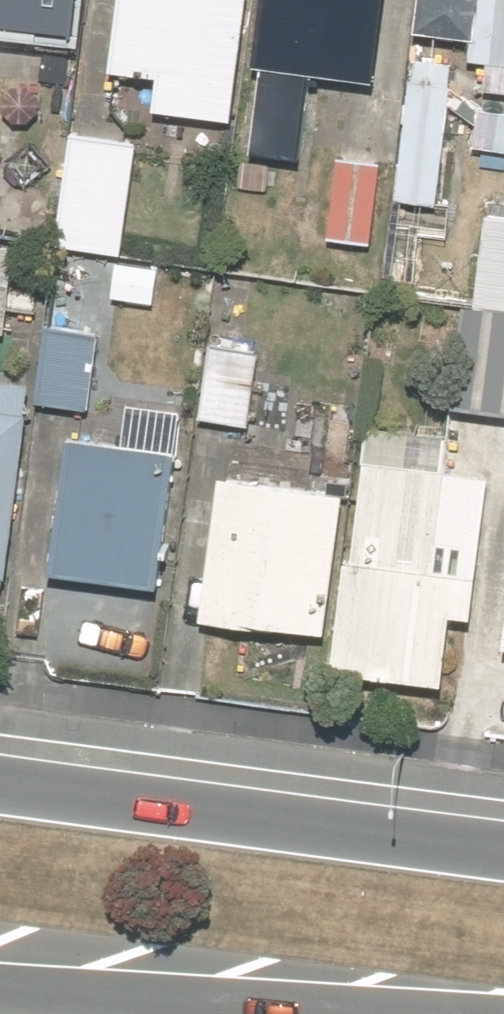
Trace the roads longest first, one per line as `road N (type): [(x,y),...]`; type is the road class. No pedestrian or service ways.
road 1 (primary): [(0,779),(503,847)]
road 2 (primary): [(344,1013),(0,972)]

